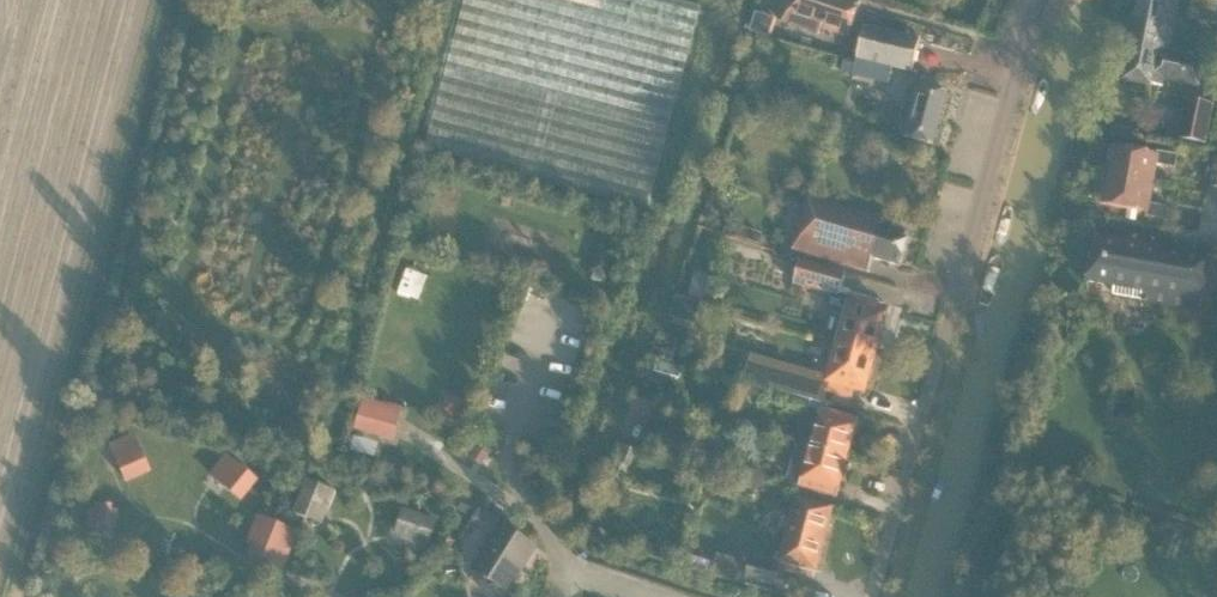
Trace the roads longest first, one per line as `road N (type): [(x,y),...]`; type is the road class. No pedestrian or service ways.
road 1 (unclassified): [(872,596),(1037,0)]

